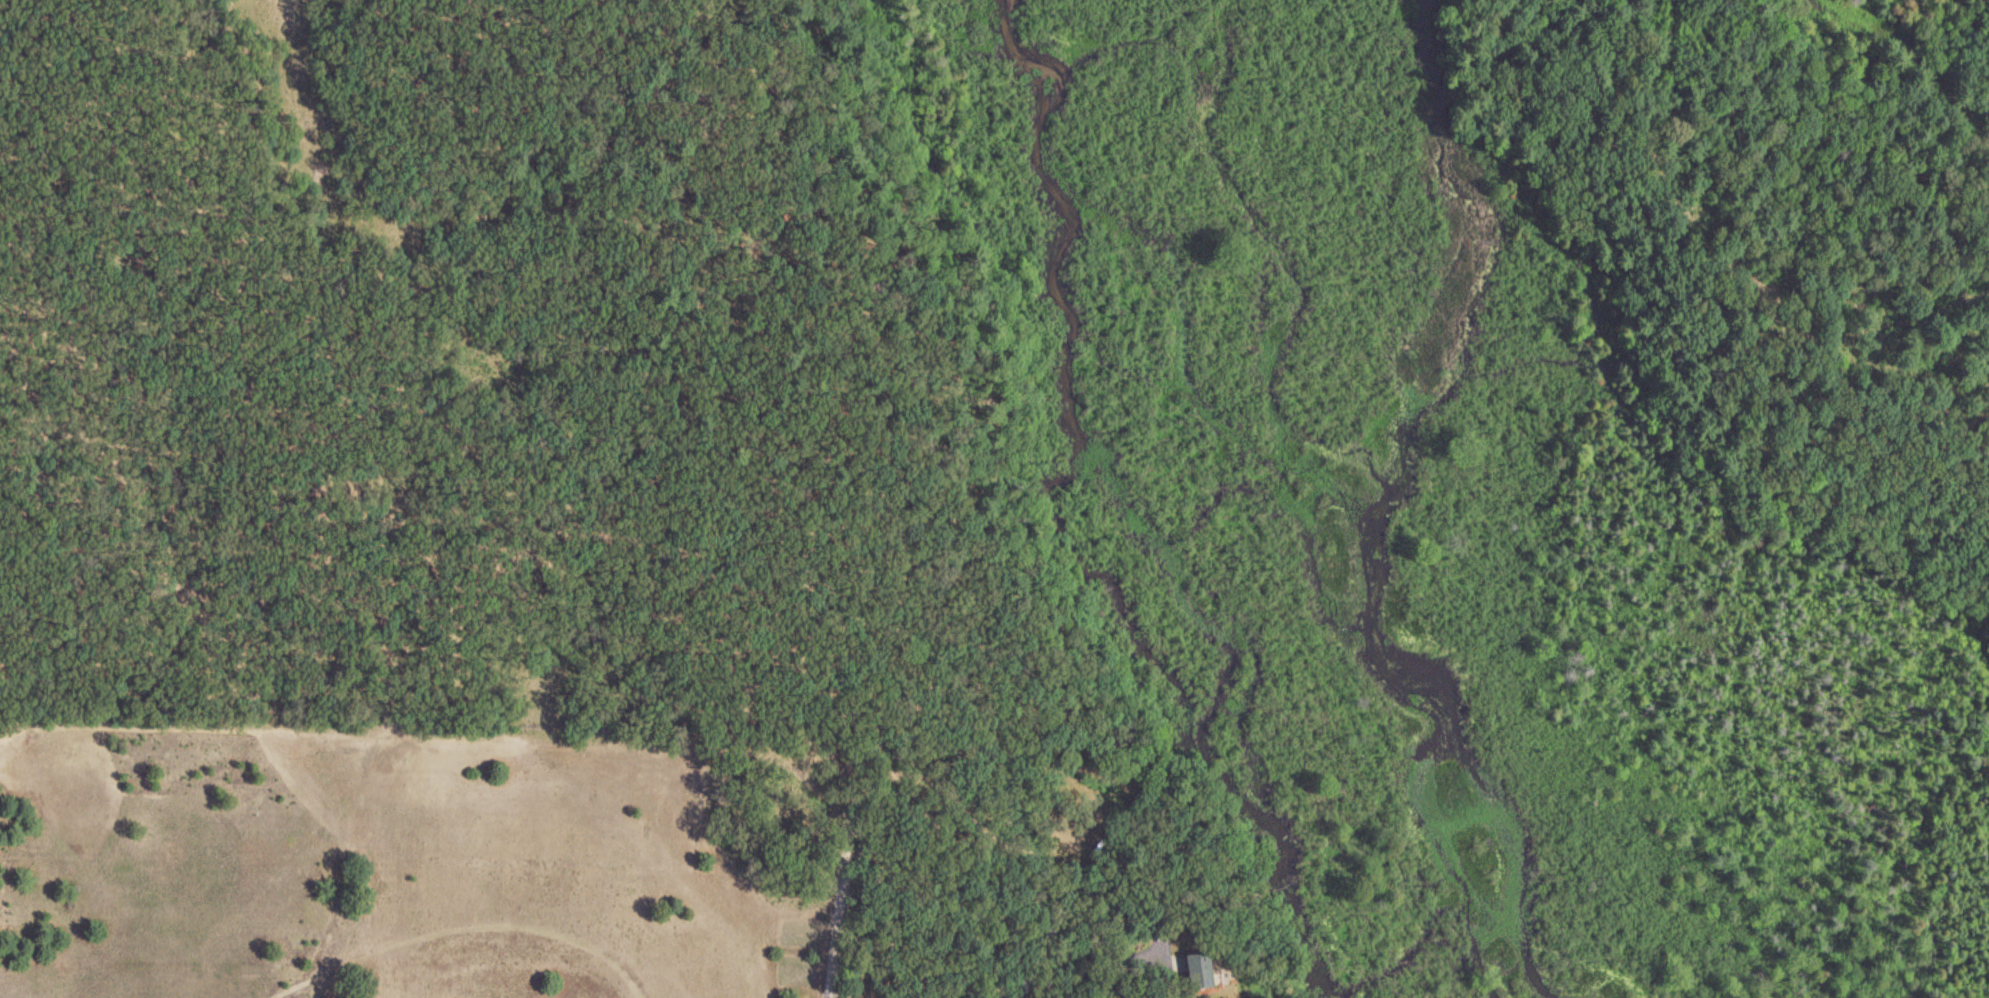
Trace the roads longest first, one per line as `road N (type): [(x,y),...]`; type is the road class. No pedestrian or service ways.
road 1 (residential): [(852,815),(833,997)]

